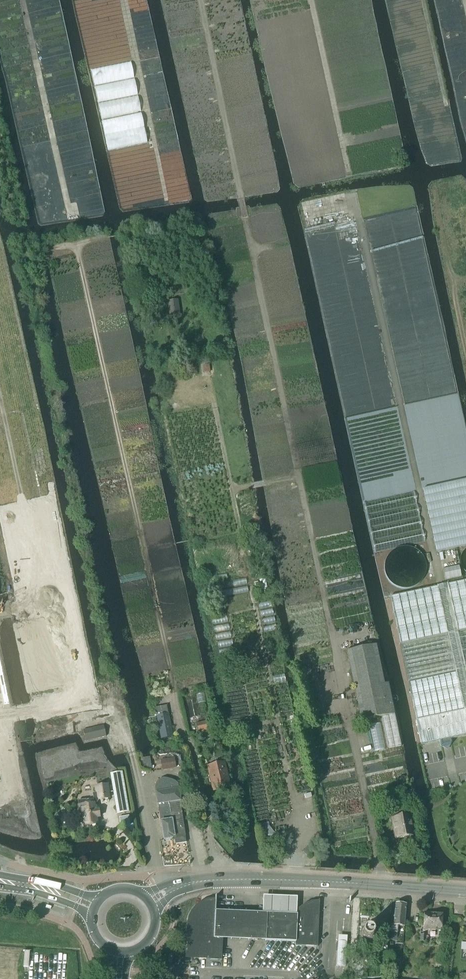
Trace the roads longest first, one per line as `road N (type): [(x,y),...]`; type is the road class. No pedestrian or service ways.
road 1 (secondary): [(465,892),(201,881)]

